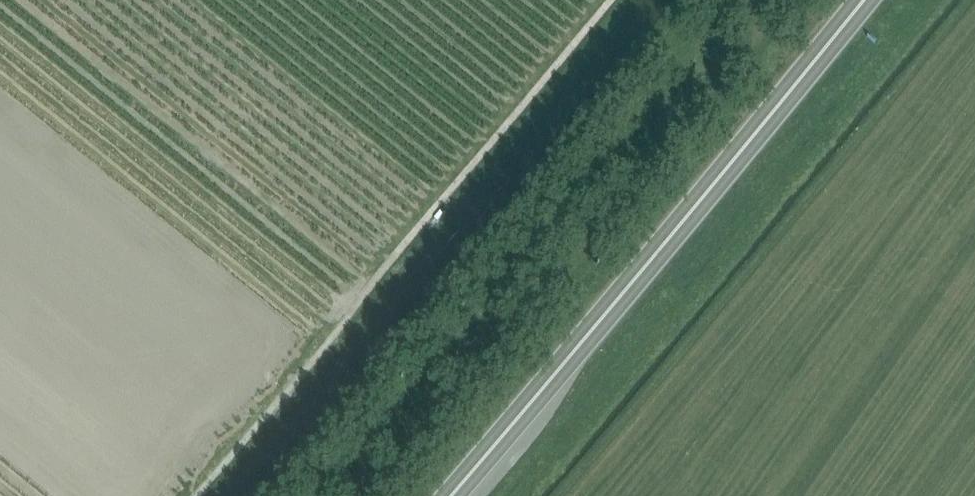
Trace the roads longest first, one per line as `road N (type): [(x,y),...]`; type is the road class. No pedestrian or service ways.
road 1 (trunk): [(451,495),(854,0)]

